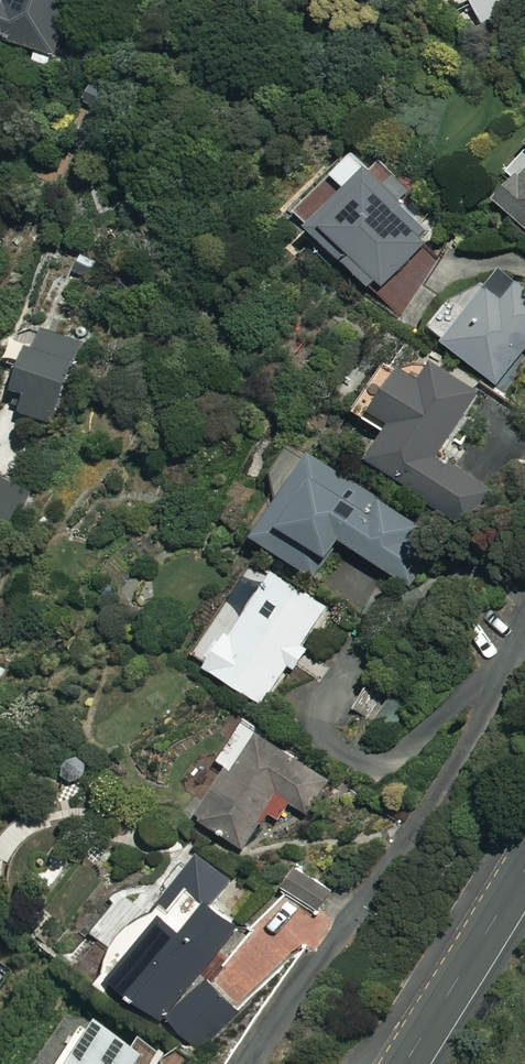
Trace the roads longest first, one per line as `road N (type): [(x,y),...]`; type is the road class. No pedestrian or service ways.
road 1 (tertiary): [(524,869),(404,1063)]

